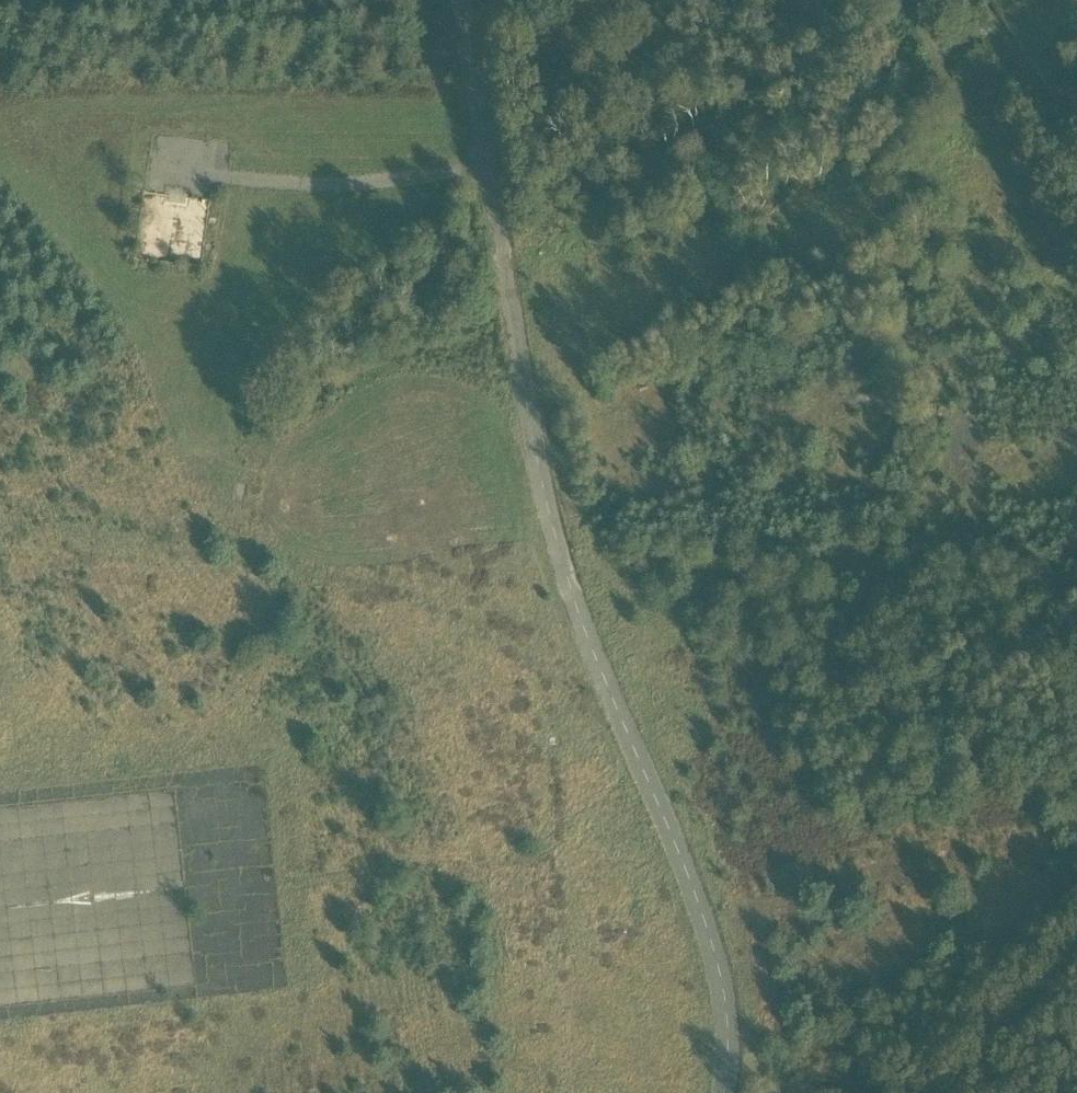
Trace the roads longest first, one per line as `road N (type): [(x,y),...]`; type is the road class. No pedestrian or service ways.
road 1 (track): [(910,0),(974,127),(1076,244)]
road 2 (track): [(1076,943),(939,1092)]

